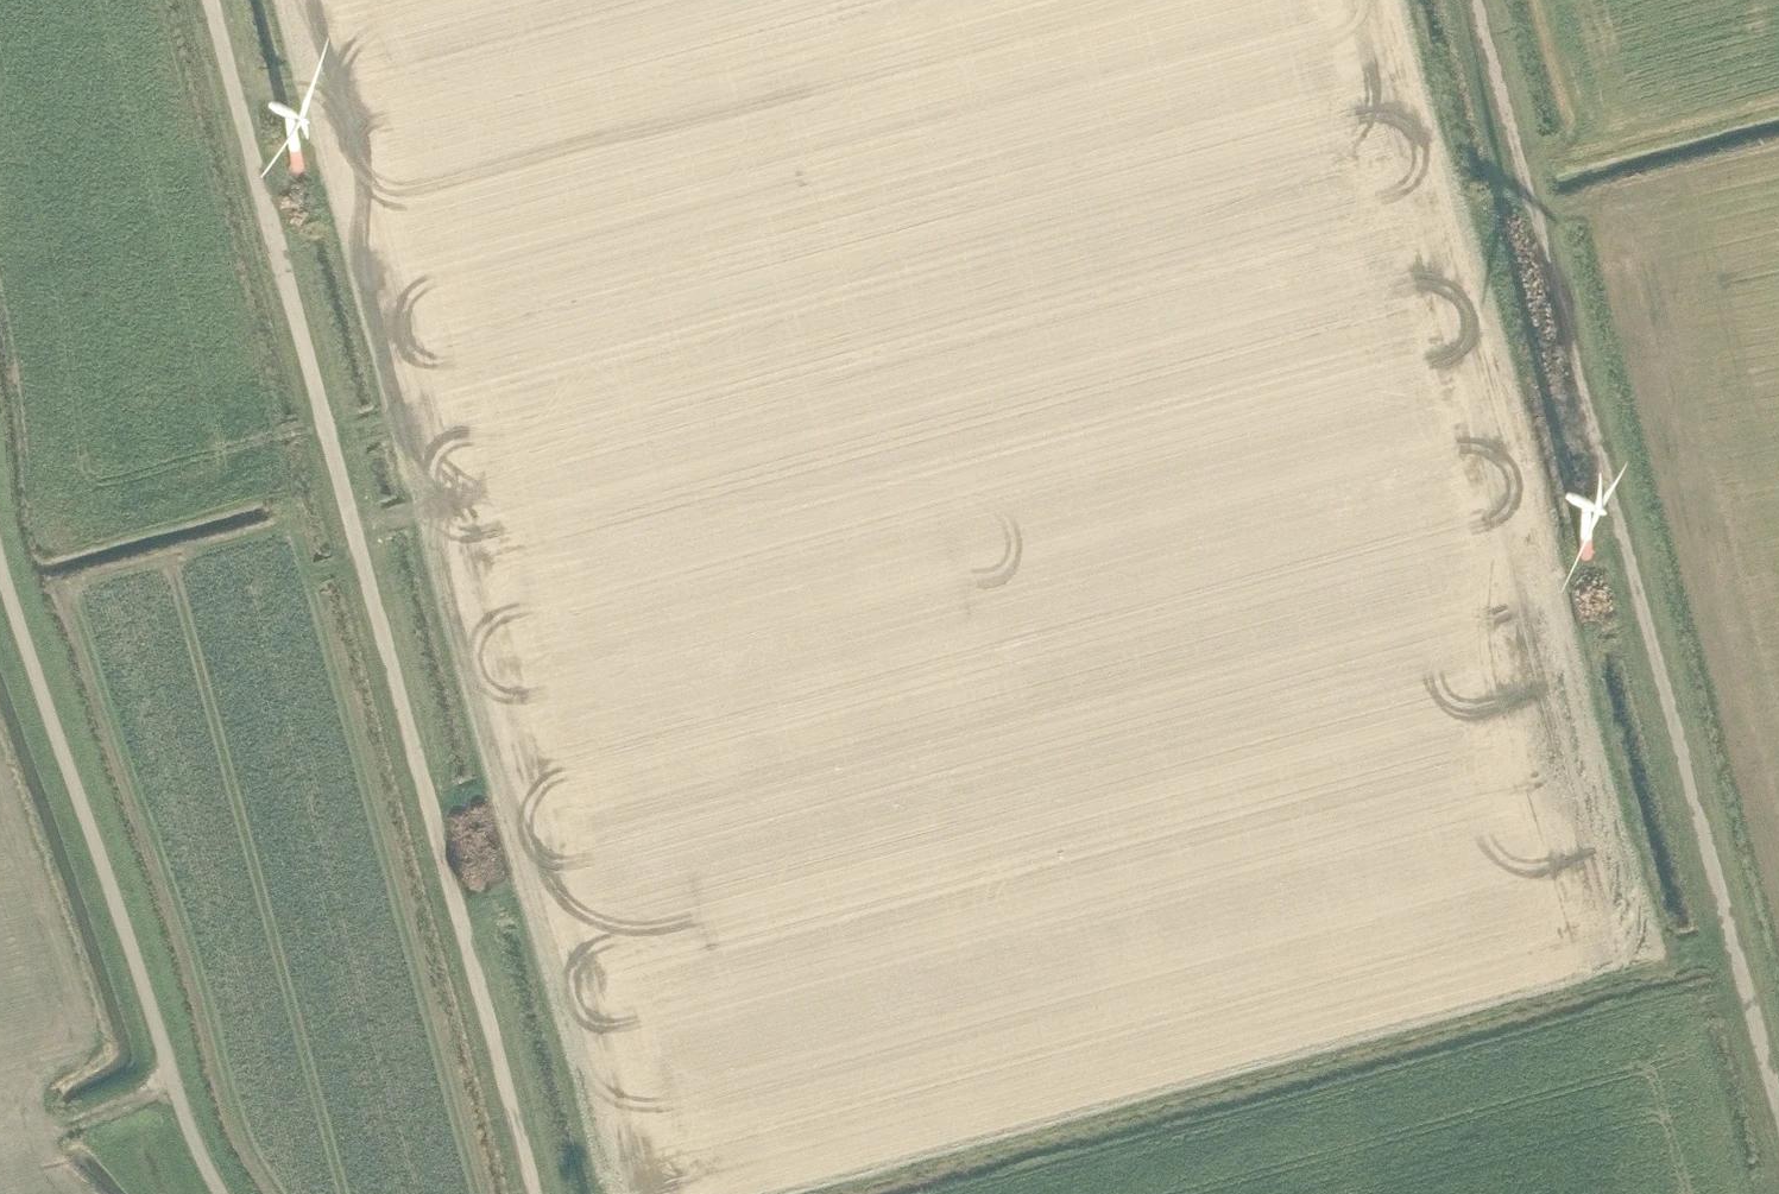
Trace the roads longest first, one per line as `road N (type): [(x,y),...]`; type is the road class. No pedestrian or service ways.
road 1 (unclassified): [(221,1193),(184,1112),(0,558)]

